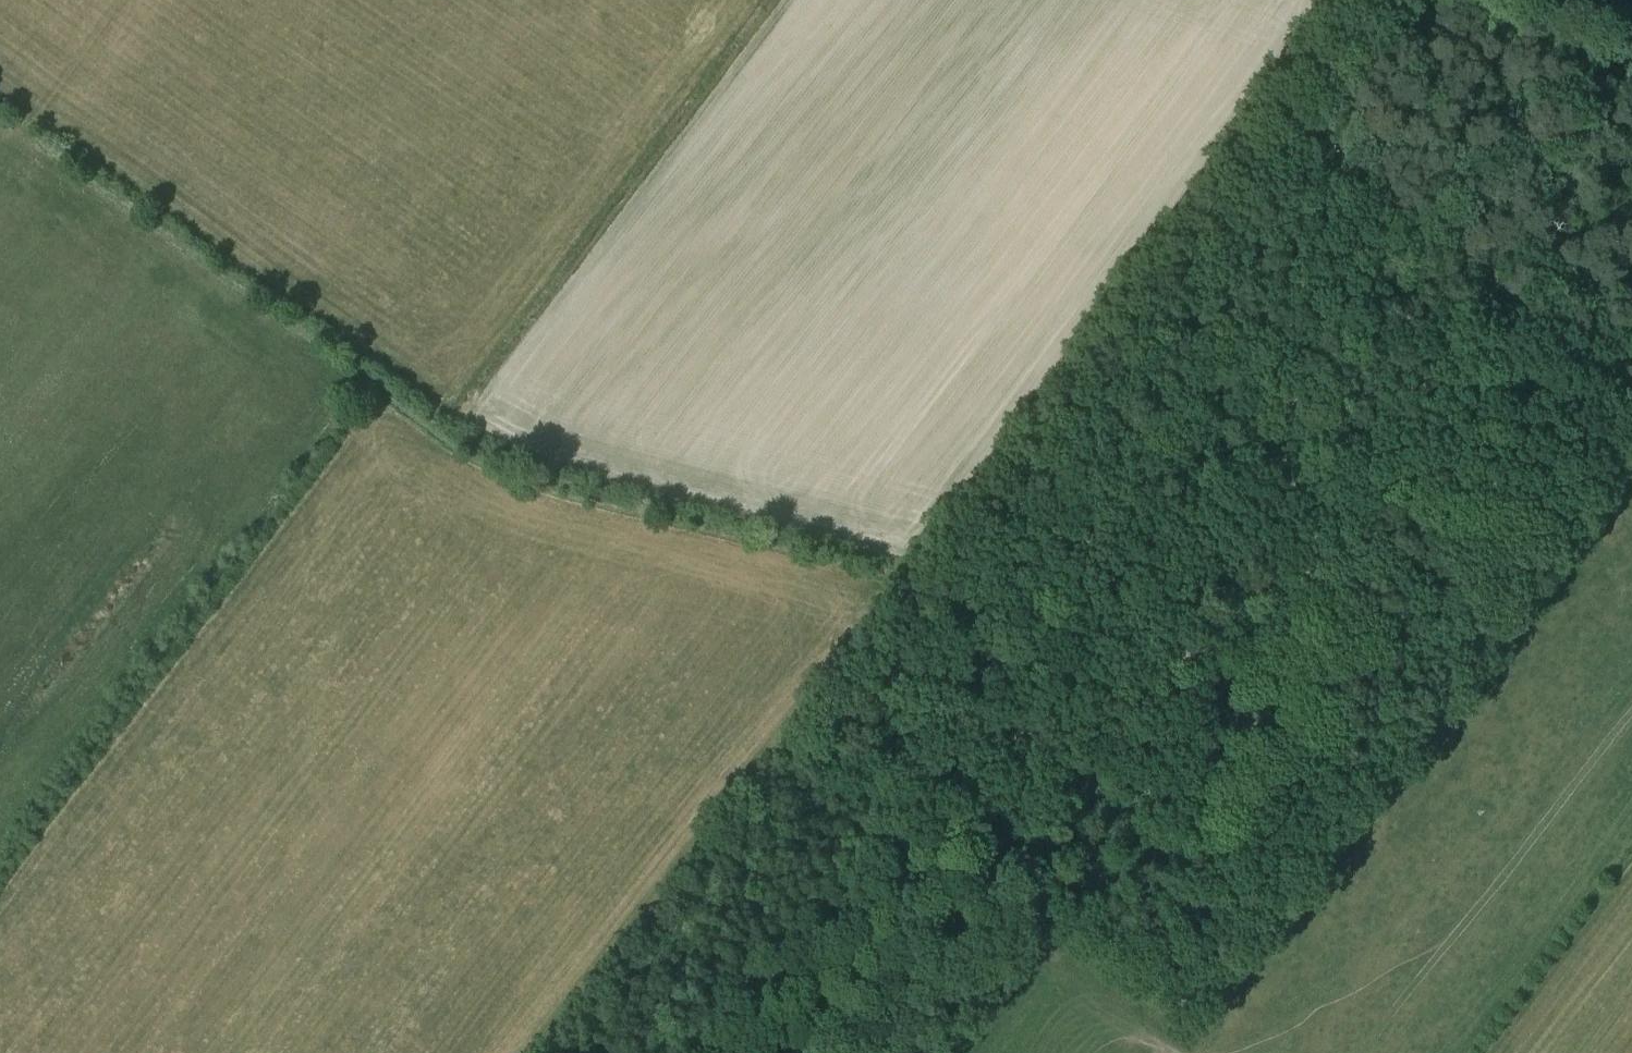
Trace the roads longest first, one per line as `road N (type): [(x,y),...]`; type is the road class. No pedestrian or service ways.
road 1 (track): [(1335,0),(916,581),(960,829),(794,1052)]
road 2 (track): [(0,159),(122,0)]

